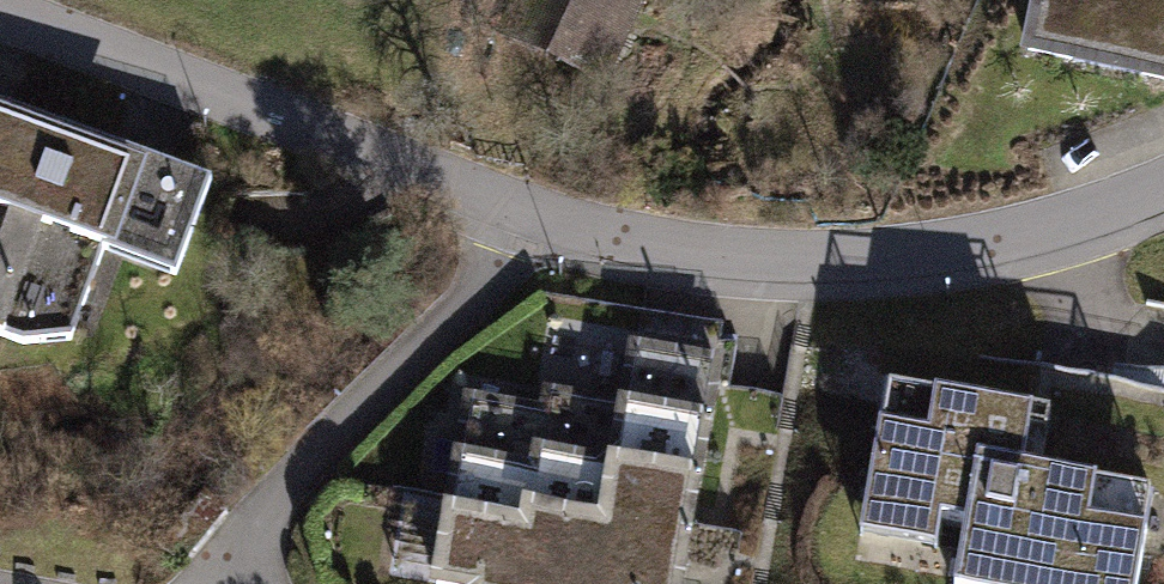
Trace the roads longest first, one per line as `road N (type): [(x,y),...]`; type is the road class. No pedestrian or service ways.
road 1 (residential): [(0,24),(525,224),(761,268),(898,265),(1060,229),(1163,186)]

